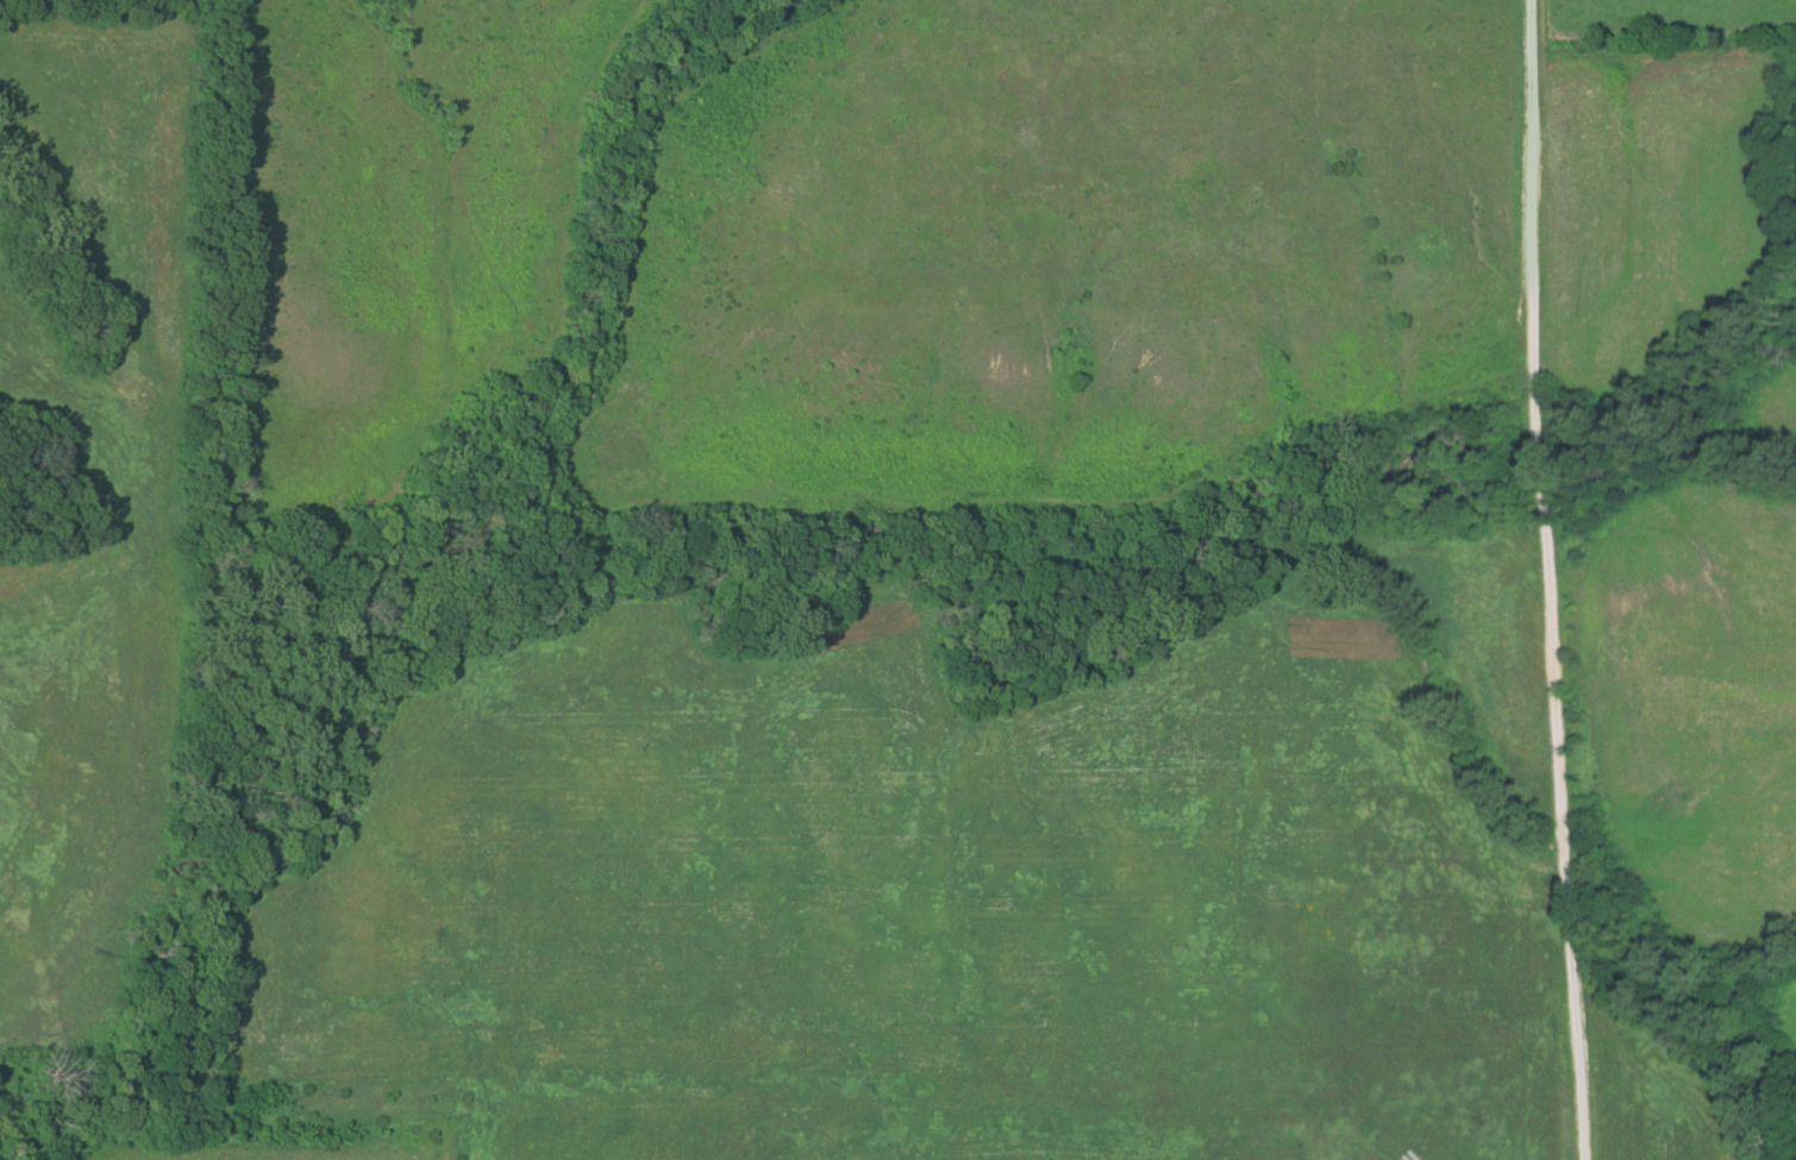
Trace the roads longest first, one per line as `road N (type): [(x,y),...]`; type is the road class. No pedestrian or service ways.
road 1 (residential): [(1584,1159),(1537,345),(1534,0)]

